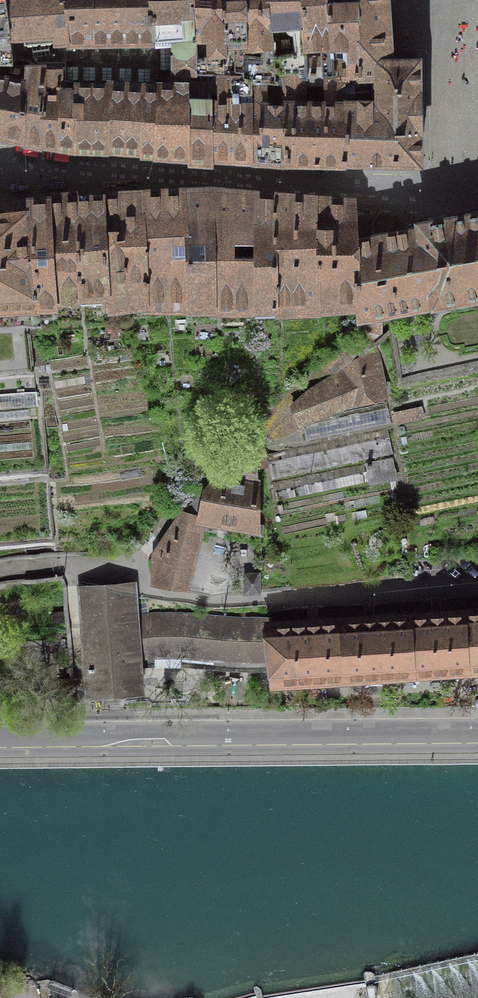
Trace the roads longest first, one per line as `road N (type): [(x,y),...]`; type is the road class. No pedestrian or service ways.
road 1 (residential): [(477,178),(420,187),(0,162)]
road 2 (residential): [(477,735),(0,740)]
road 3 (residential): [(268,598),(477,582)]

